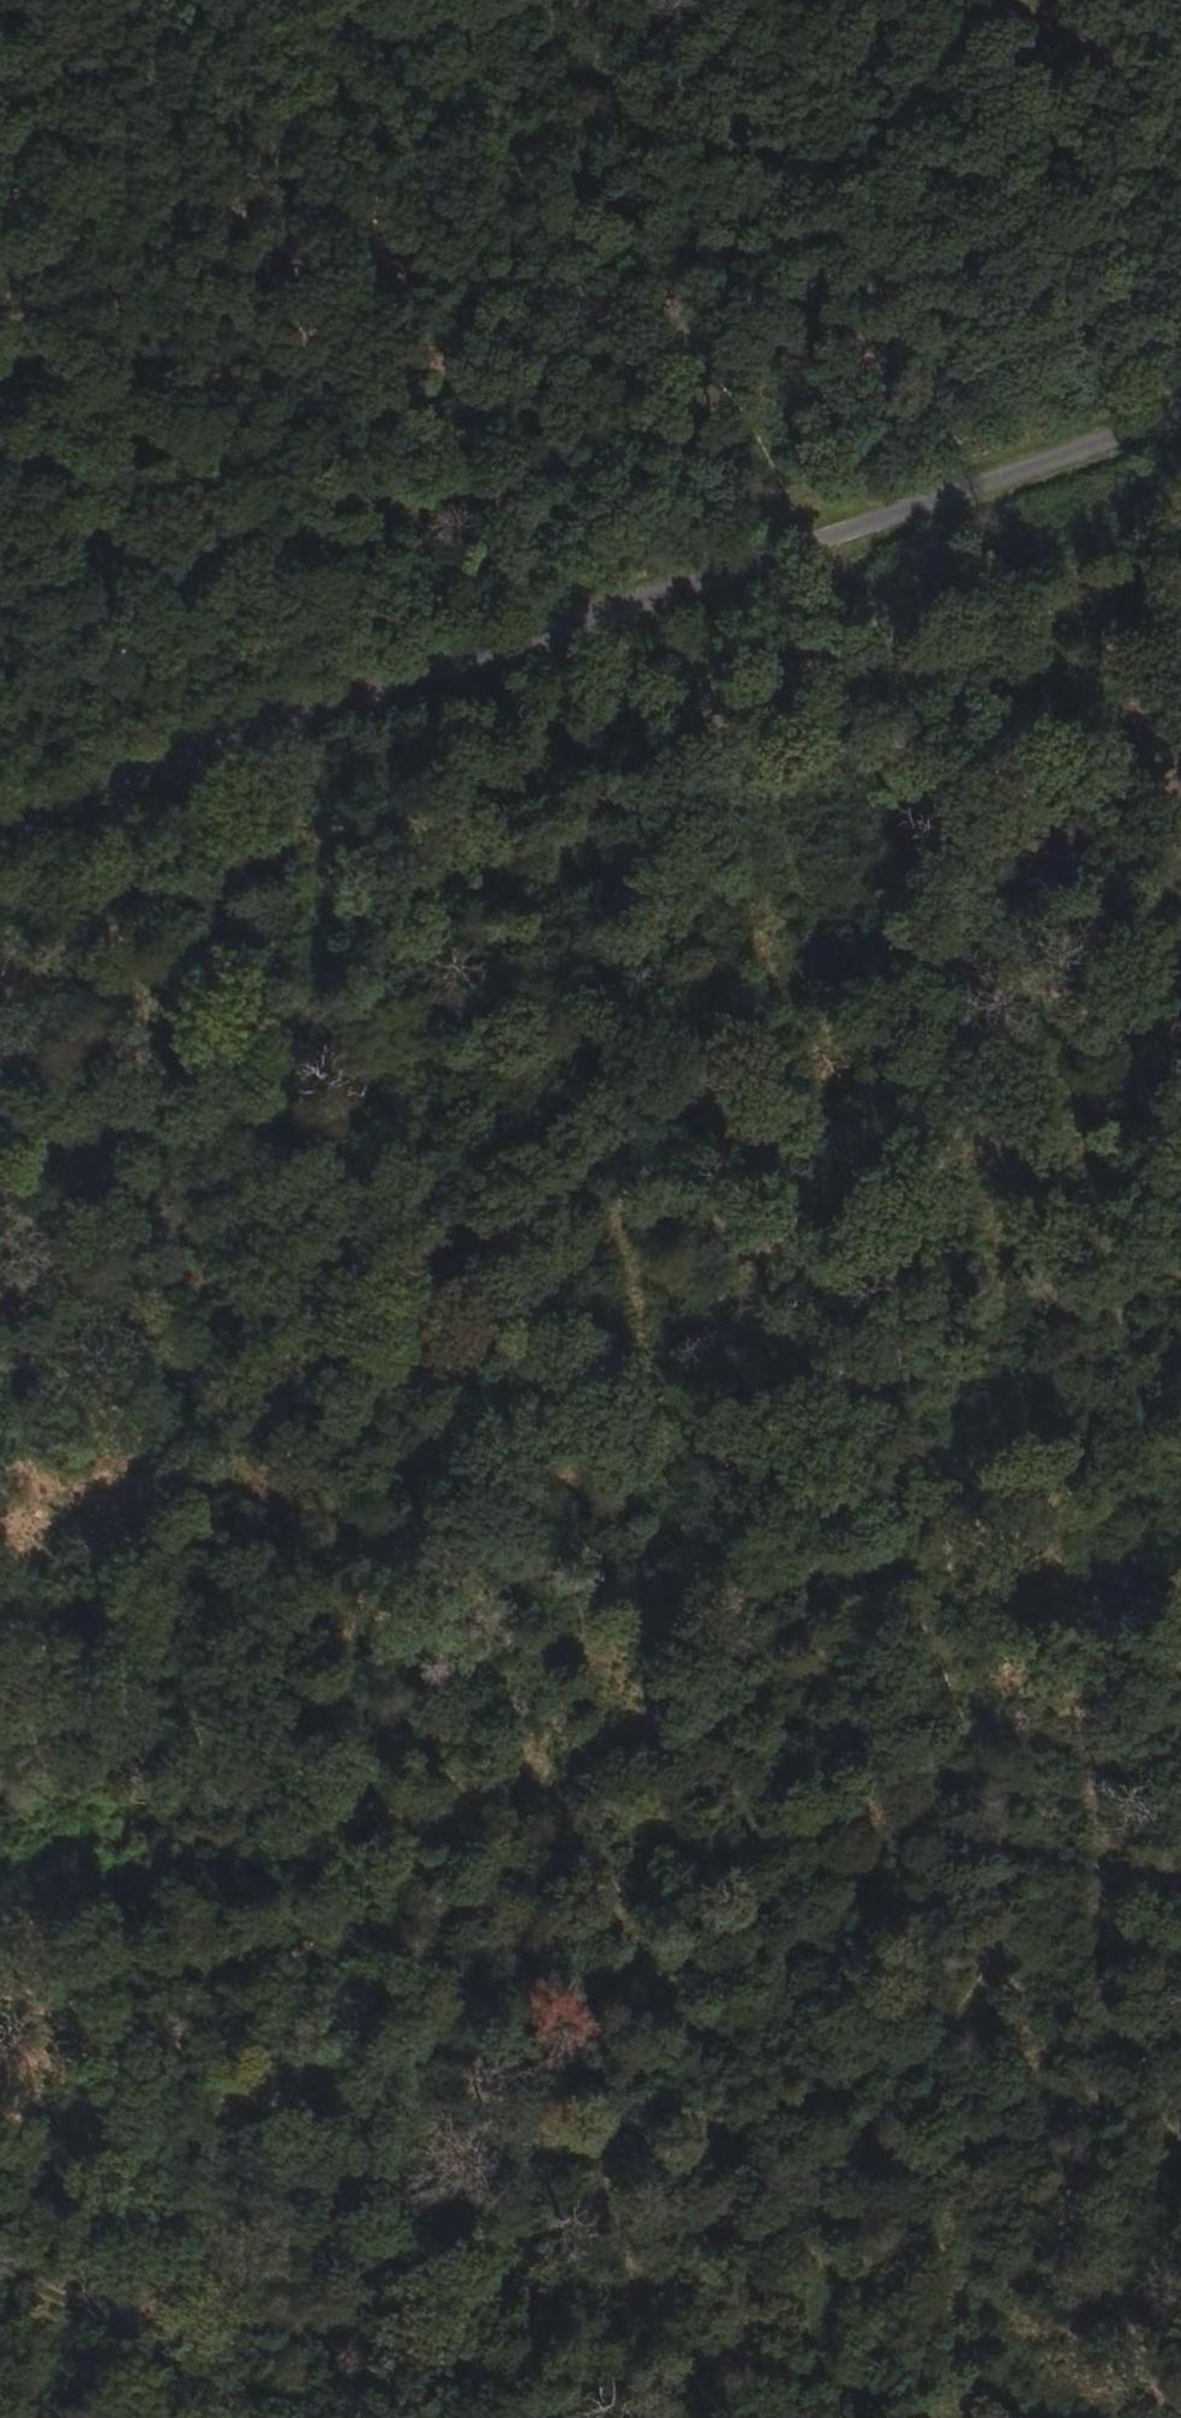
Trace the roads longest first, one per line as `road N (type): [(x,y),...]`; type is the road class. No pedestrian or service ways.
road 1 (unclassified): [(0,822),(1180,414)]

